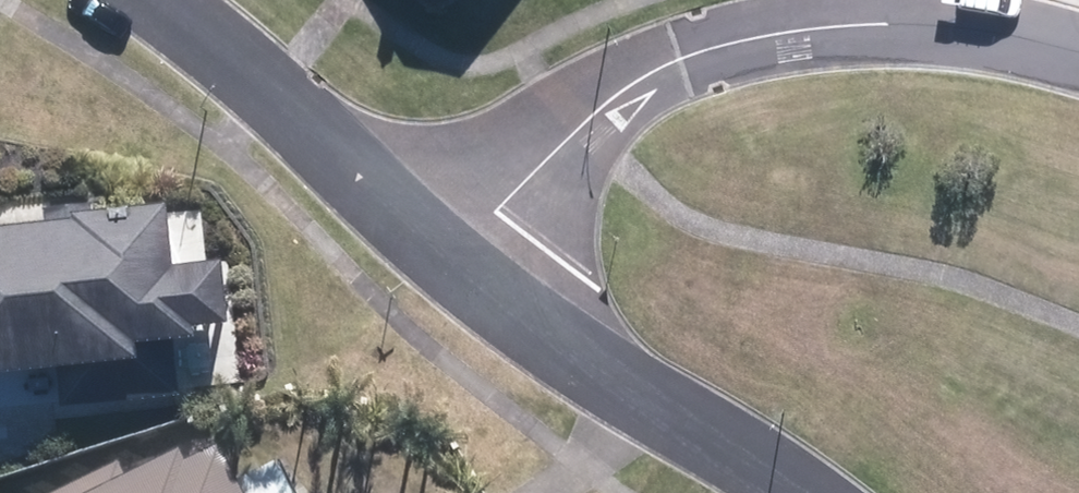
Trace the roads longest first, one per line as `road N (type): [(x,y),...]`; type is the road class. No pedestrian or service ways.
road 1 (residential): [(448,252),(577,121),(682,55),(811,29),(906,29),(1078,64)]
road 2 (residential): [(778,492),(724,446),(577,360),(448,252)]
road 3 (residential): [(448,252),(152,0)]

